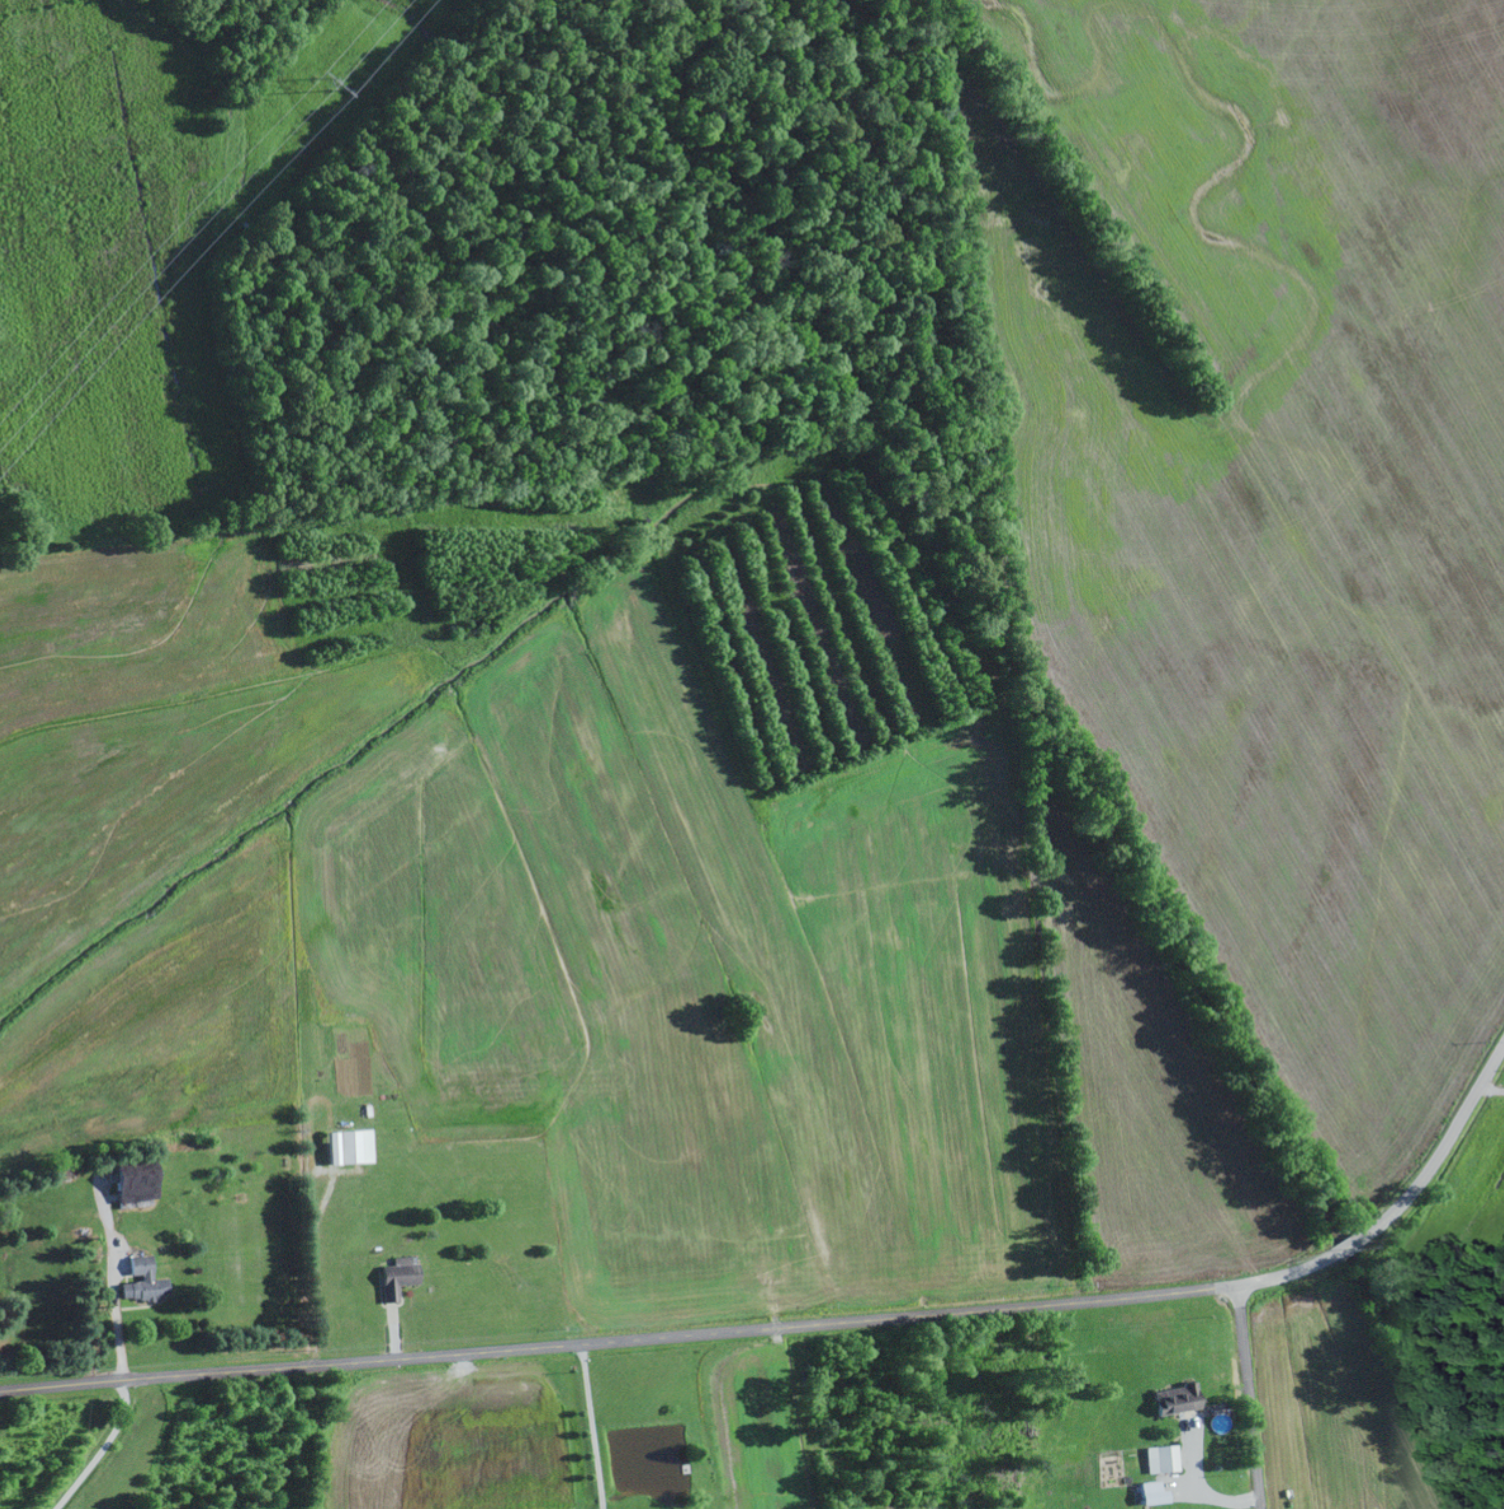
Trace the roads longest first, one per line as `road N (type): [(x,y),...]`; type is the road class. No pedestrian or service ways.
road 1 (residential): [(0,1393),(1110,1302),(1278,1277),(1336,1254),(1387,1219),(1430,1170),(1503,1049)]
road 2 (residential): [(1262,1508),(1238,1286)]

